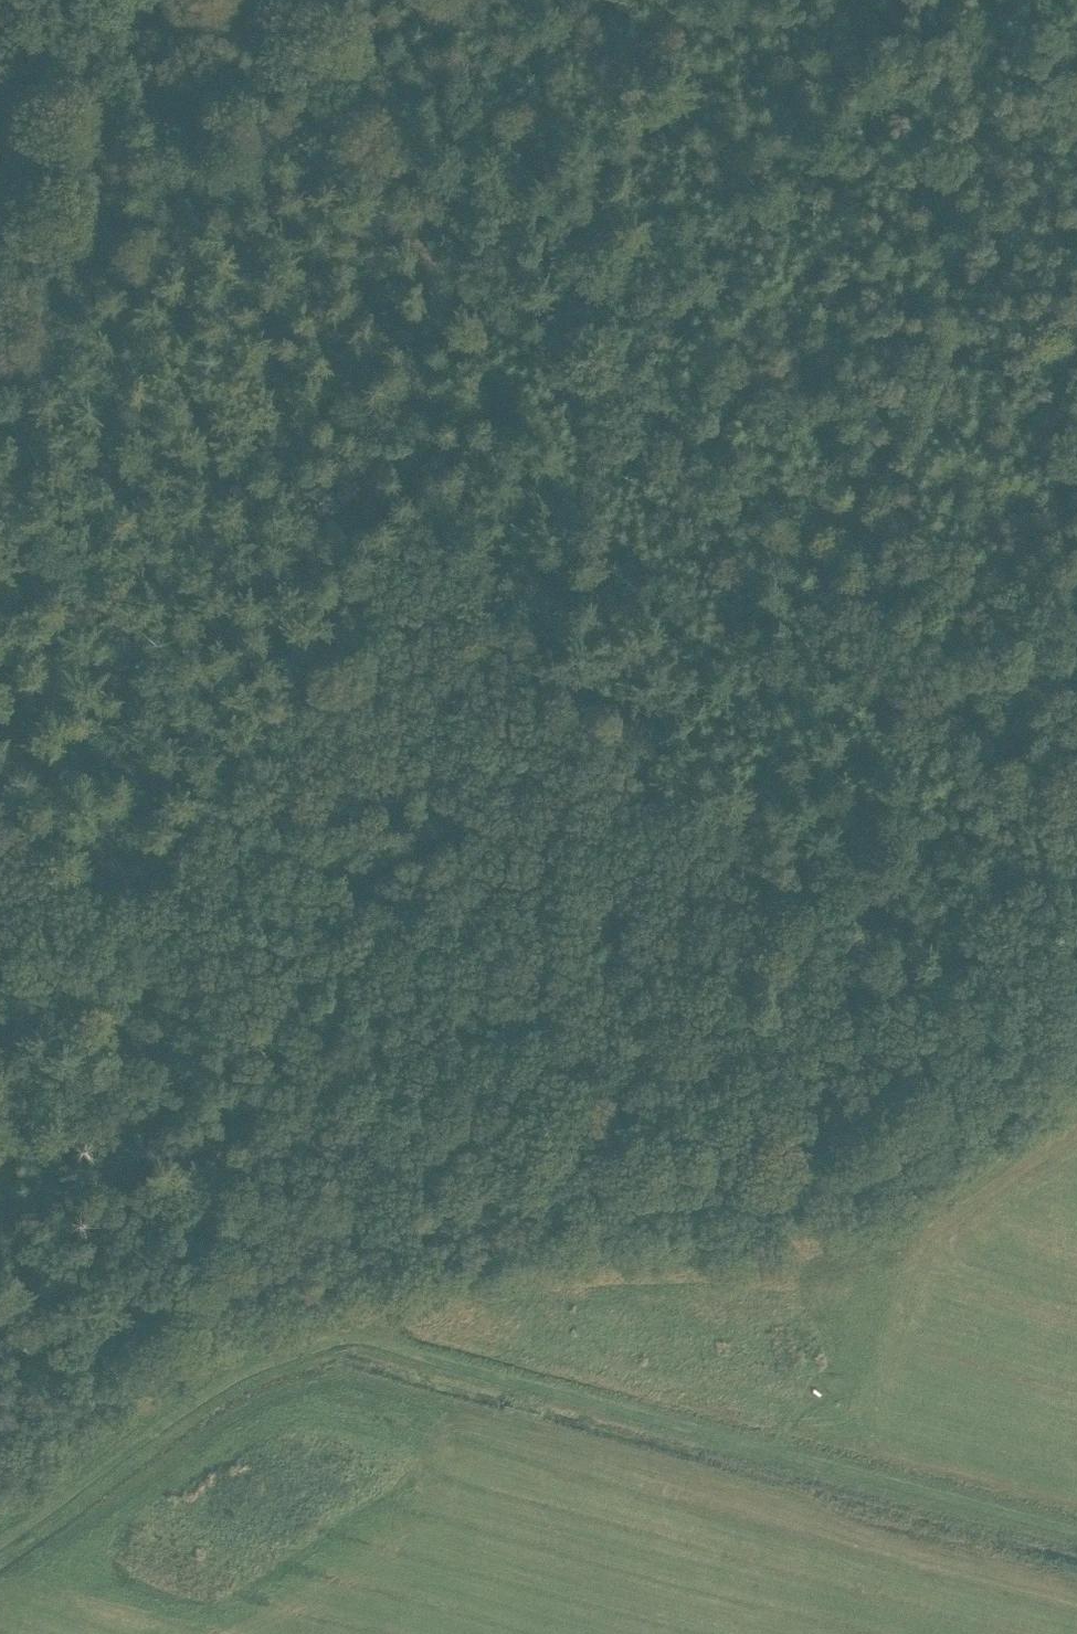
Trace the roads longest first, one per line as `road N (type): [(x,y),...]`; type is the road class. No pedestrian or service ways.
road 1 (track): [(0,1536),(242,1370),(354,1340),(1076,1533)]

